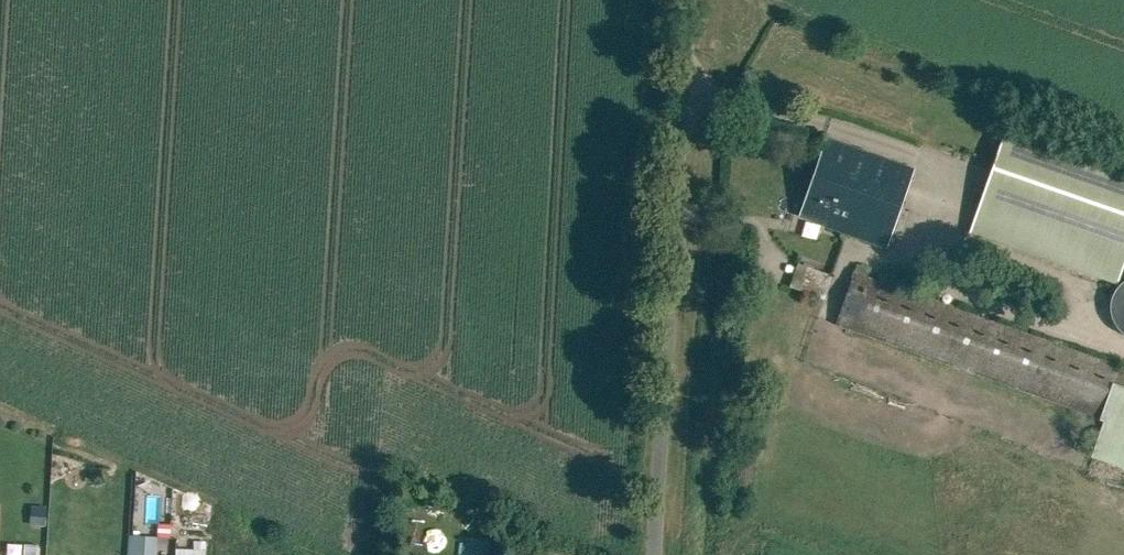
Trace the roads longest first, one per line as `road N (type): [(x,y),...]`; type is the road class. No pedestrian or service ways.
road 1 (residential): [(663,554),(702,0)]

